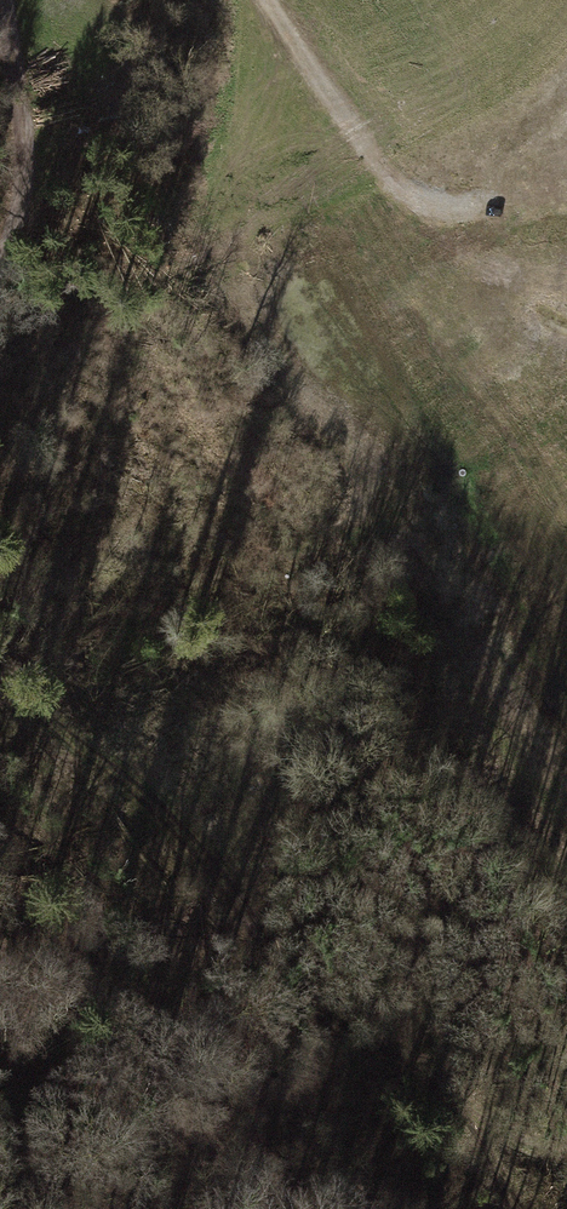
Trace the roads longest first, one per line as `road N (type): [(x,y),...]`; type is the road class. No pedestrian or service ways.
road 1 (track): [(0,670),(226,878),(278,978),(321,1037),(421,1099),(557,1166),(566,1163)]
road 2 (track): [(287,301),(244,0)]
road 3 (track): [(0,262),(31,163),(7,0)]
road 4 (track): [(566,865),(515,788),(490,724)]

